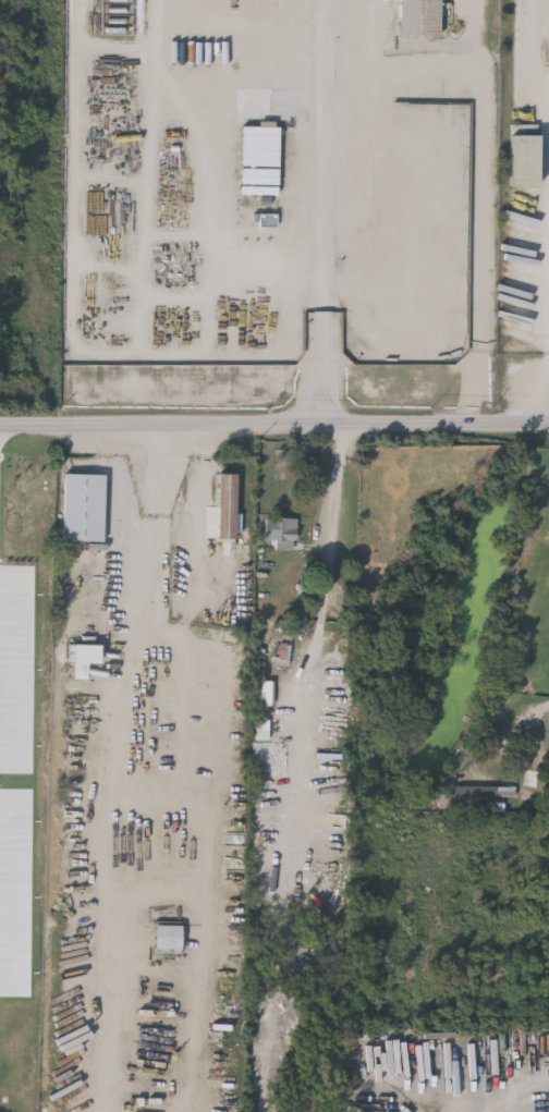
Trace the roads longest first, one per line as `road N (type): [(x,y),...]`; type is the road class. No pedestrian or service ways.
road 1 (residential): [(548,424),(0,430)]

